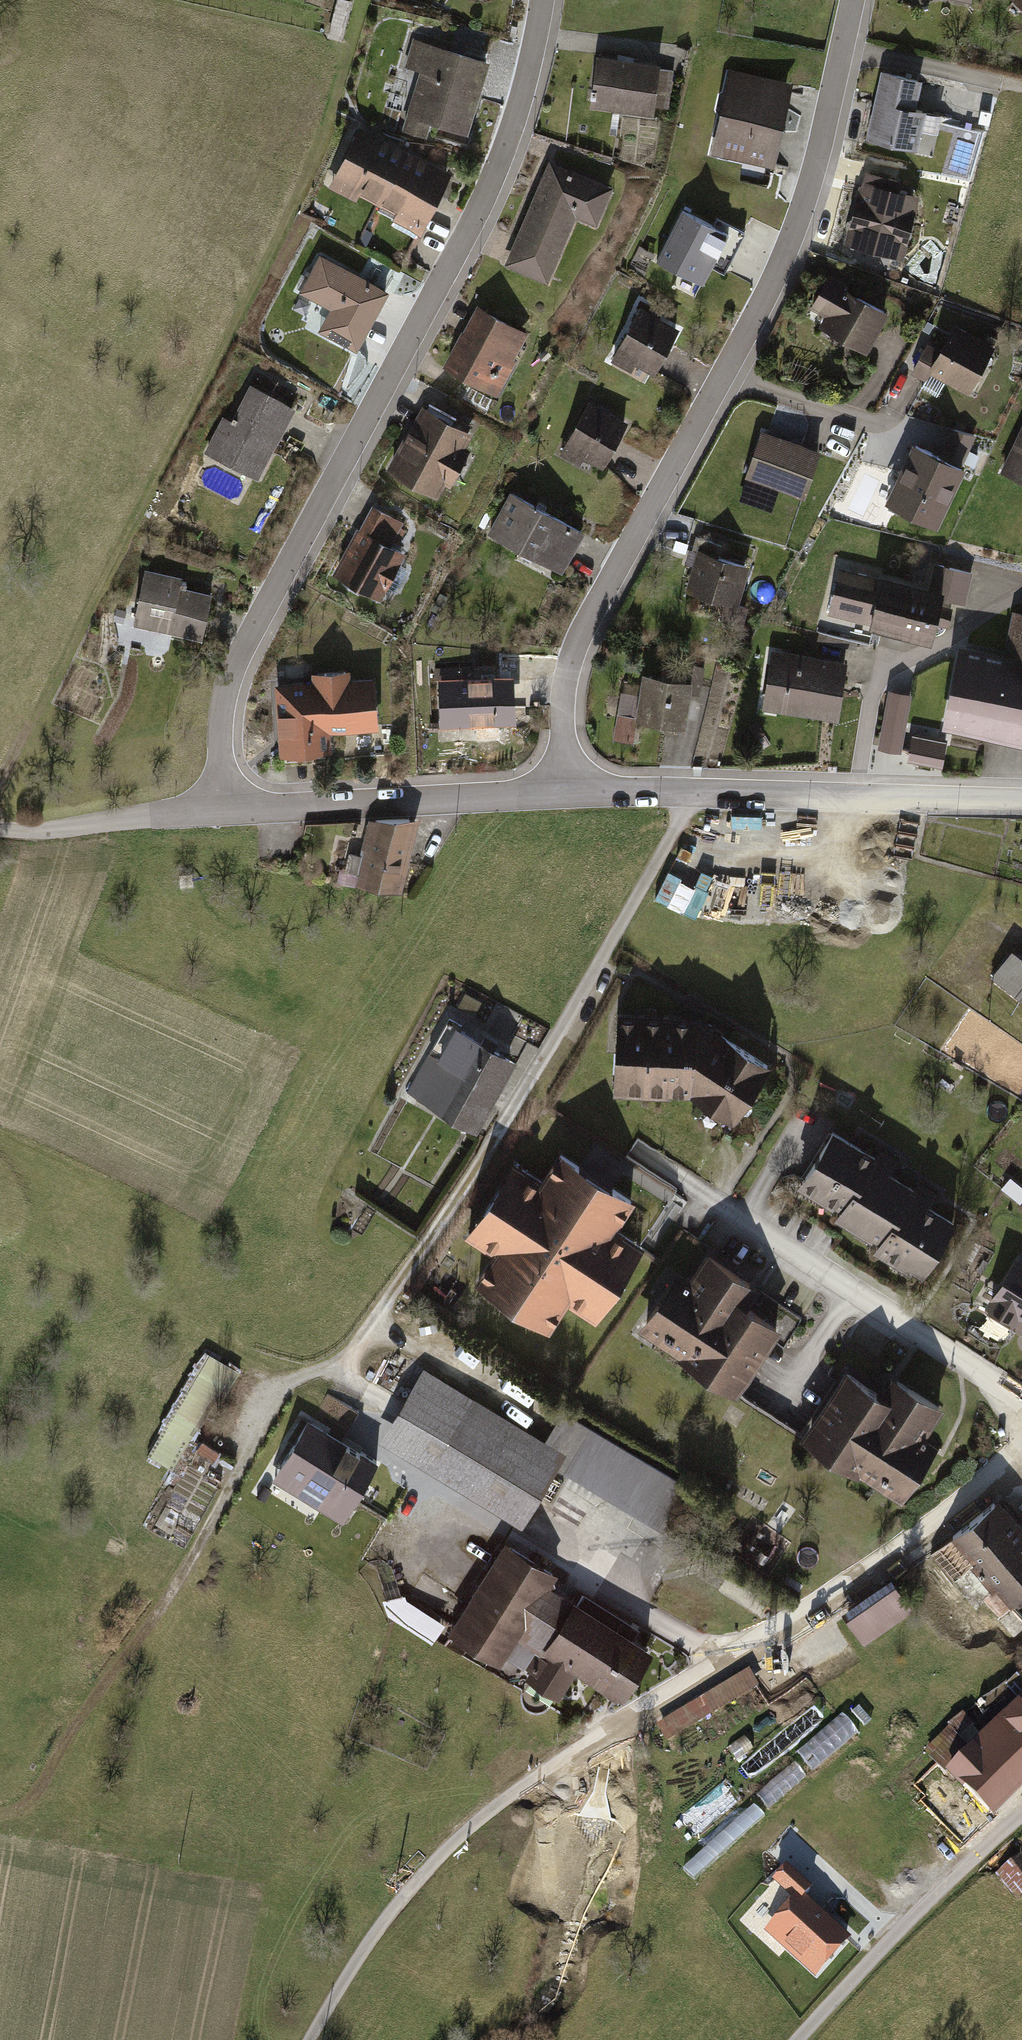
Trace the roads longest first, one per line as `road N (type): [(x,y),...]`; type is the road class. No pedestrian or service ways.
road 1 (residential): [(228,811),(229,706),(284,579),(492,192),(540,50),(548,0)]
road 2 (residential): [(561,797),(560,689),(781,275),(826,139),(859,0)]
road 3 (track): [(363,0),(332,108),(279,234),(0,778)]
road 4 (residential): [(1012,1458),(940,1521),(796,1620),(605,1726),(512,1789),(448,1842),(382,1919)]
road 5 (residential): [(700,797),(347,1378)]
road 6 (residential): [(1021,1399),(631,1153)]
road 7 (residential): [(561,797),(228,811)]
road 8 (residential): [(1021,1810),(978,1846),(800,2039)]
road 9 (residential): [(852,794),(866,697),(885,671),(1021,594)]
road 10 (residential): [(228,811),(0,831)]
road 11 (residential): [(1021,796),(852,794)]
road 12 (residential): [(852,794),(700,797)]
road 13 (track): [(382,1919),(303,2039)]
road 14 (residential): [(700,797),(561,797)]

